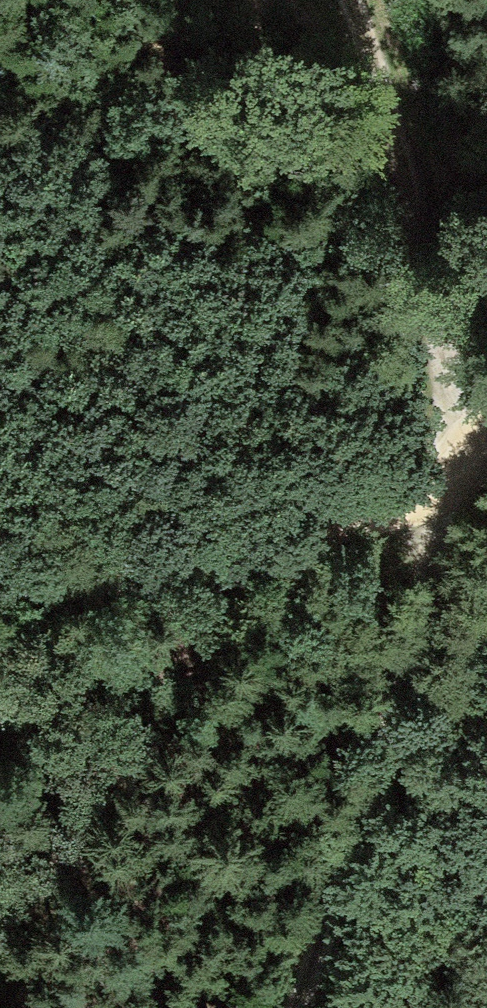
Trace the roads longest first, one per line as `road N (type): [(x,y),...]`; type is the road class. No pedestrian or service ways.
road 1 (track): [(284,1007),(385,756),(442,470),(433,330),(358,79),(325,0)]
road 2 (track): [(486,438),(361,523),(110,590),(0,598)]

